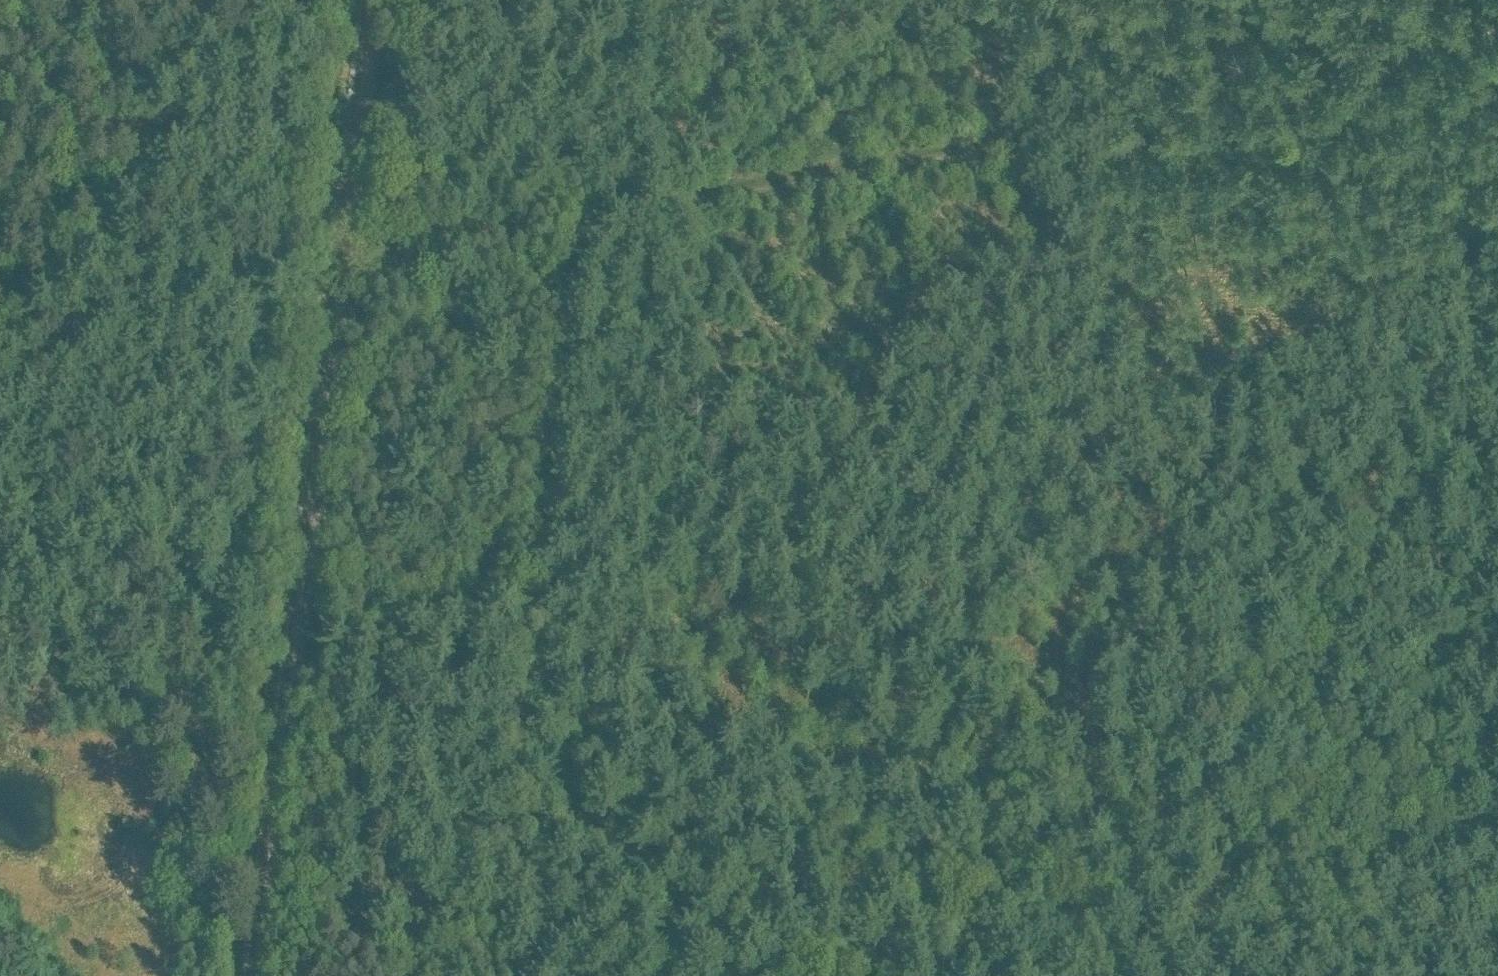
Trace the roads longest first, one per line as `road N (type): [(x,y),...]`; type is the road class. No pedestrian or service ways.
road 1 (track): [(1497,52),(591,217)]
road 2 (track): [(260,975),(352,192)]
road 3 (track): [(591,217),(493,975)]
road 4 (track): [(352,192),(375,0)]

